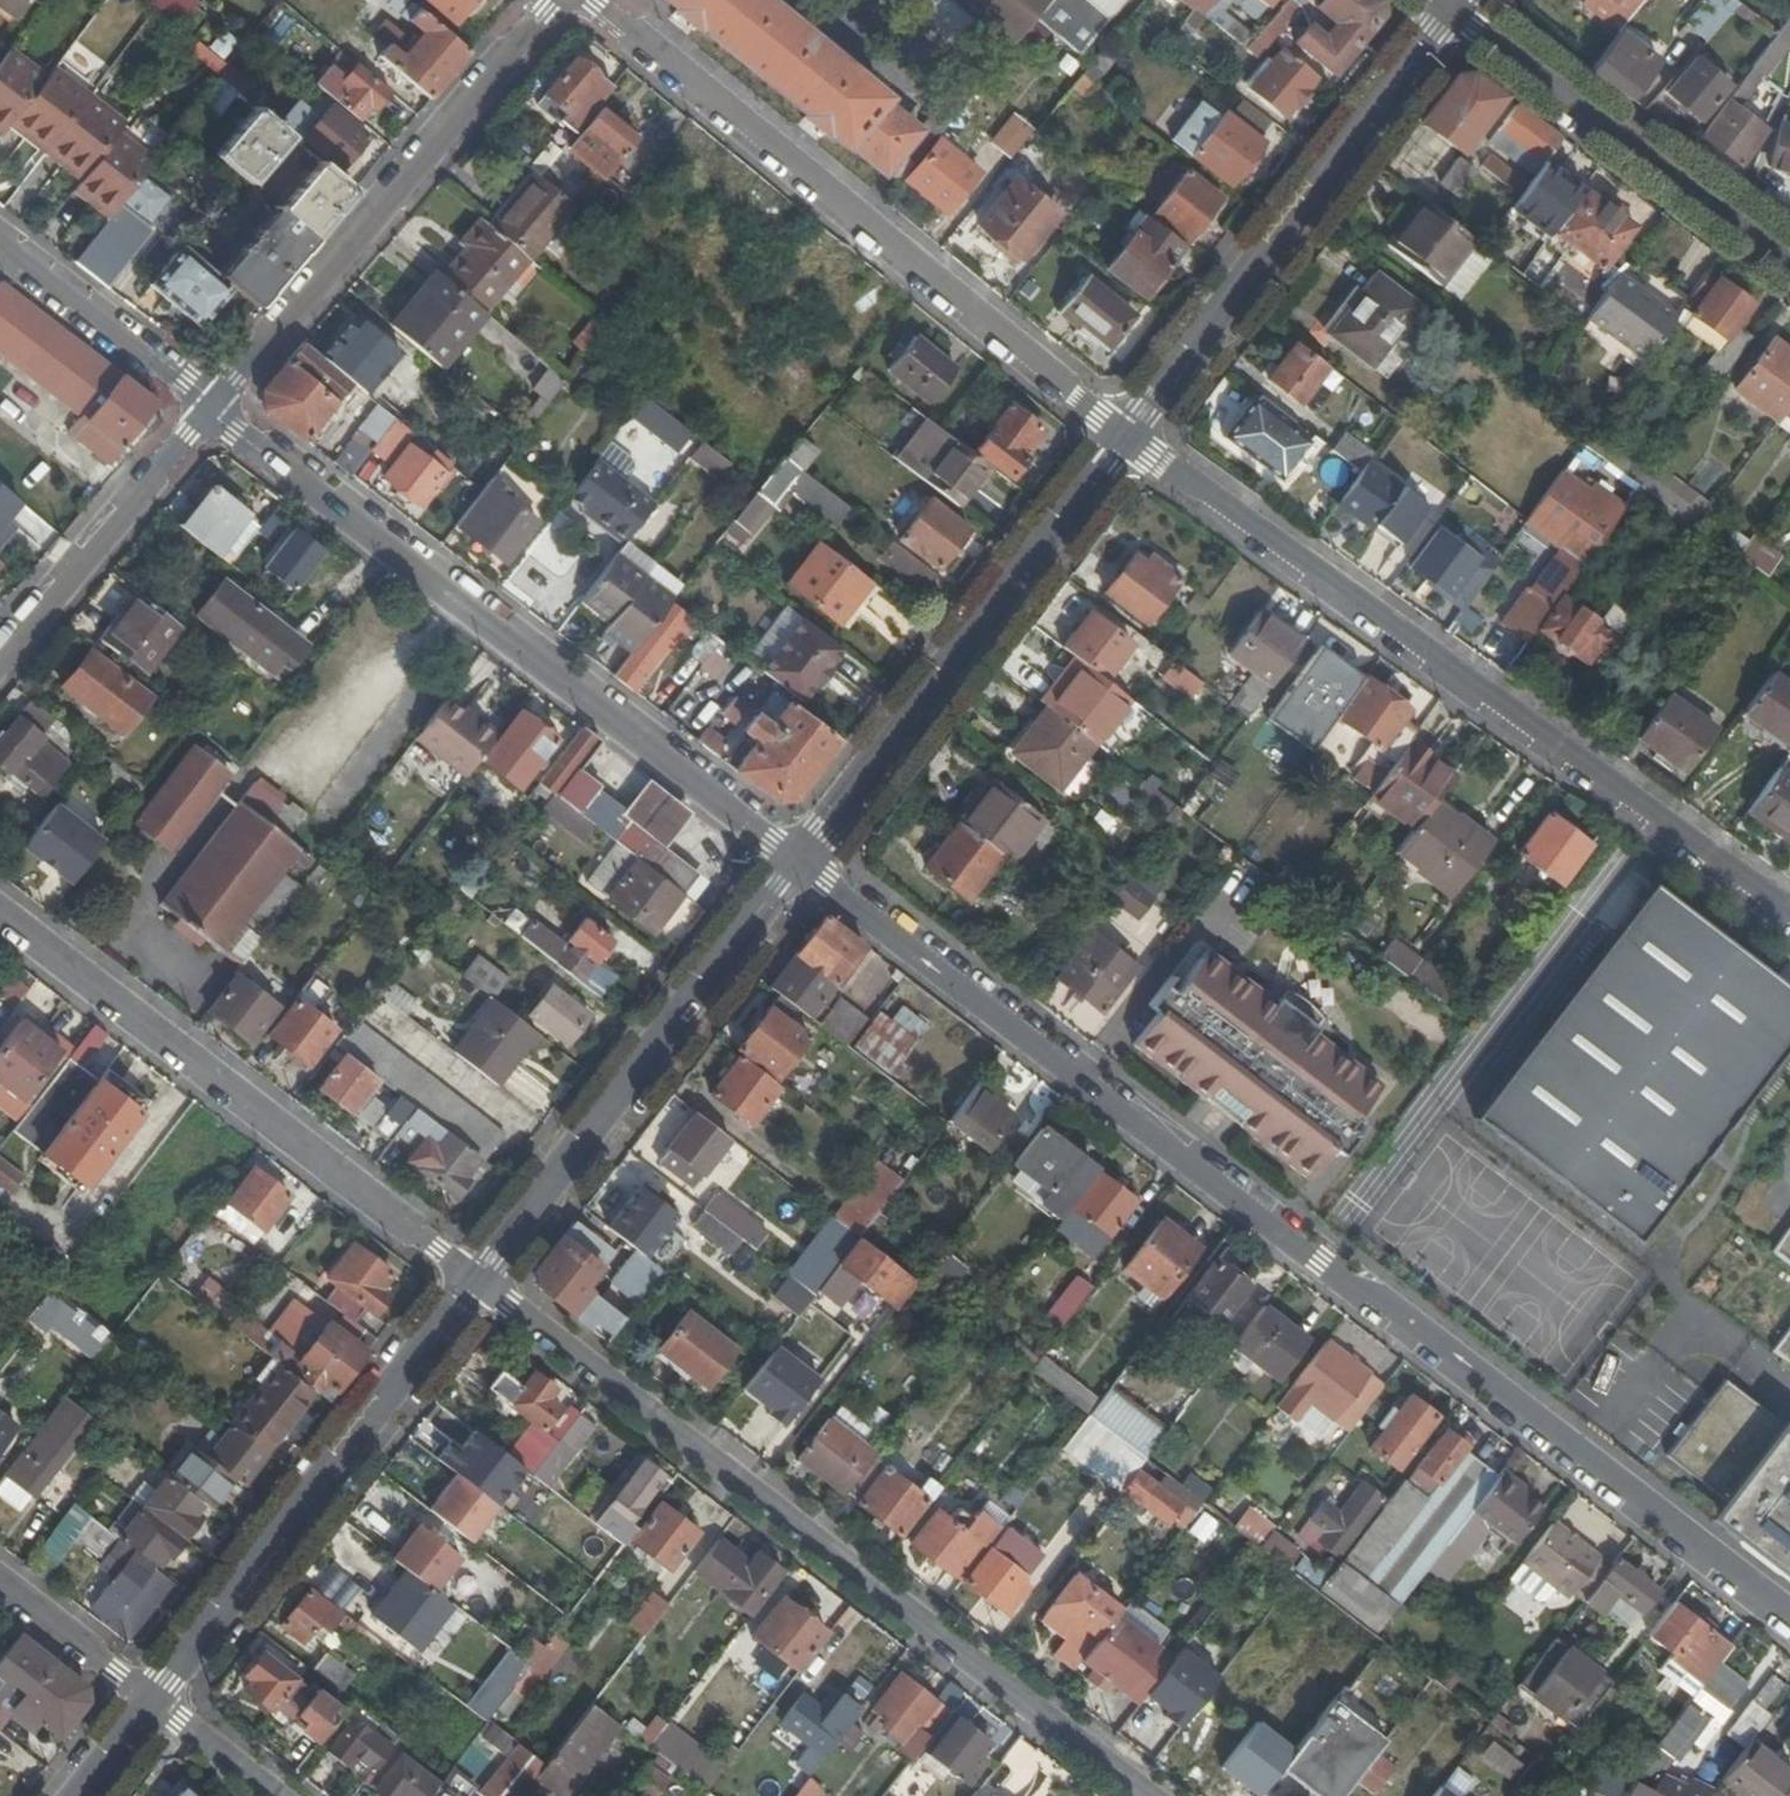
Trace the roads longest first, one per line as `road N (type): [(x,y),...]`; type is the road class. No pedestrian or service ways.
road 1 (residential): [(1789,1620),(799,861)]
road 2 (residential): [(1138,1795),(474,1277)]
road 3 (residential): [(1789,914),(1122,436)]
road 4 (residential): [(799,861),(210,405)]
road 5 (residential): [(591,0),(1122,436)]
road 6 (residential): [(0,912),(474,1277)]
road 7 (residential): [(1449,11),(1122,436)]
road 8 (residential): [(1122,436),(799,861)]
road 9 (residential): [(474,1277),(151,1699)]
road 10 (residential): [(551,0),(210,405)]
road 11 (residential): [(799,861),(474,1277)]
road 12 (tertiary): [(1449,11),(1789,266)]
road 13 (residential): [(0,654),(210,405)]
road 14 (residential): [(210,405),(0,237)]
road 15 (residential): [(151,1699),(0,1584)]
road 16 (residential): [(151,1699),(278,1795)]
road 17 (residential): [(151,1699),(77,1795)]

